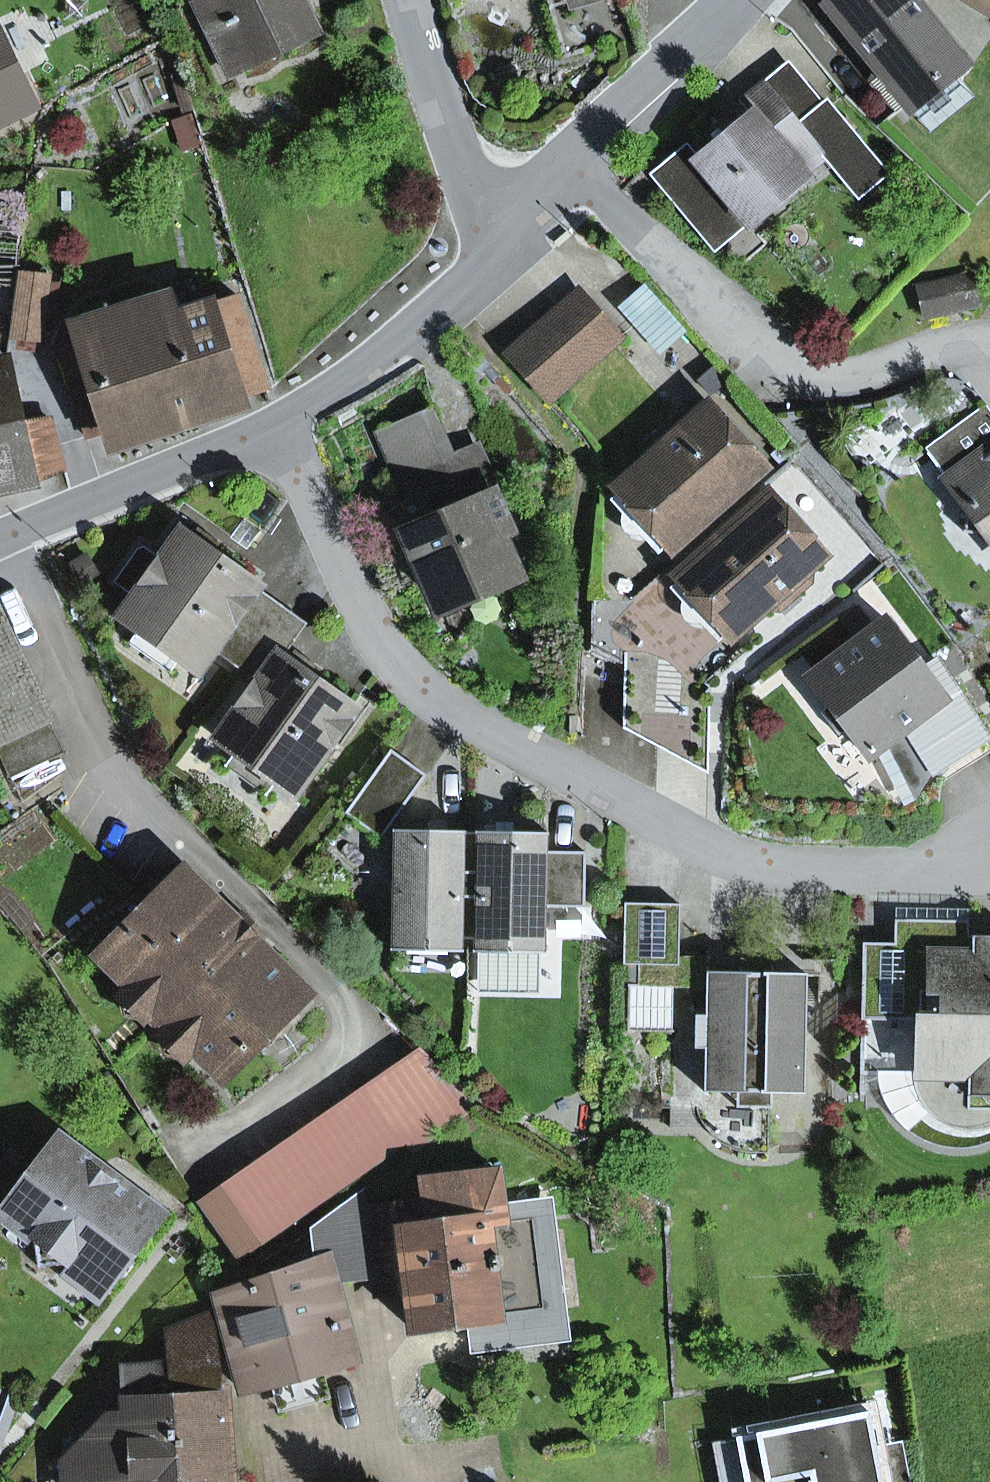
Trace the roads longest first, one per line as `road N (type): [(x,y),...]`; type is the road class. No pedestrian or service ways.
road 1 (residential): [(281,424),(384,648),(455,715),(699,846),(746,863),(923,873),(989,853)]
road 2 (residential): [(567,164),(798,377),(836,383),(989,342)]
road 3 (residential): [(0,537),(281,424)]
road 4 (residential): [(281,424),(418,328),(502,249)]
road 5 (residential): [(502,249),(435,87),(409,0)]
road 6 (residential): [(567,164),(608,115),(738,0)]

